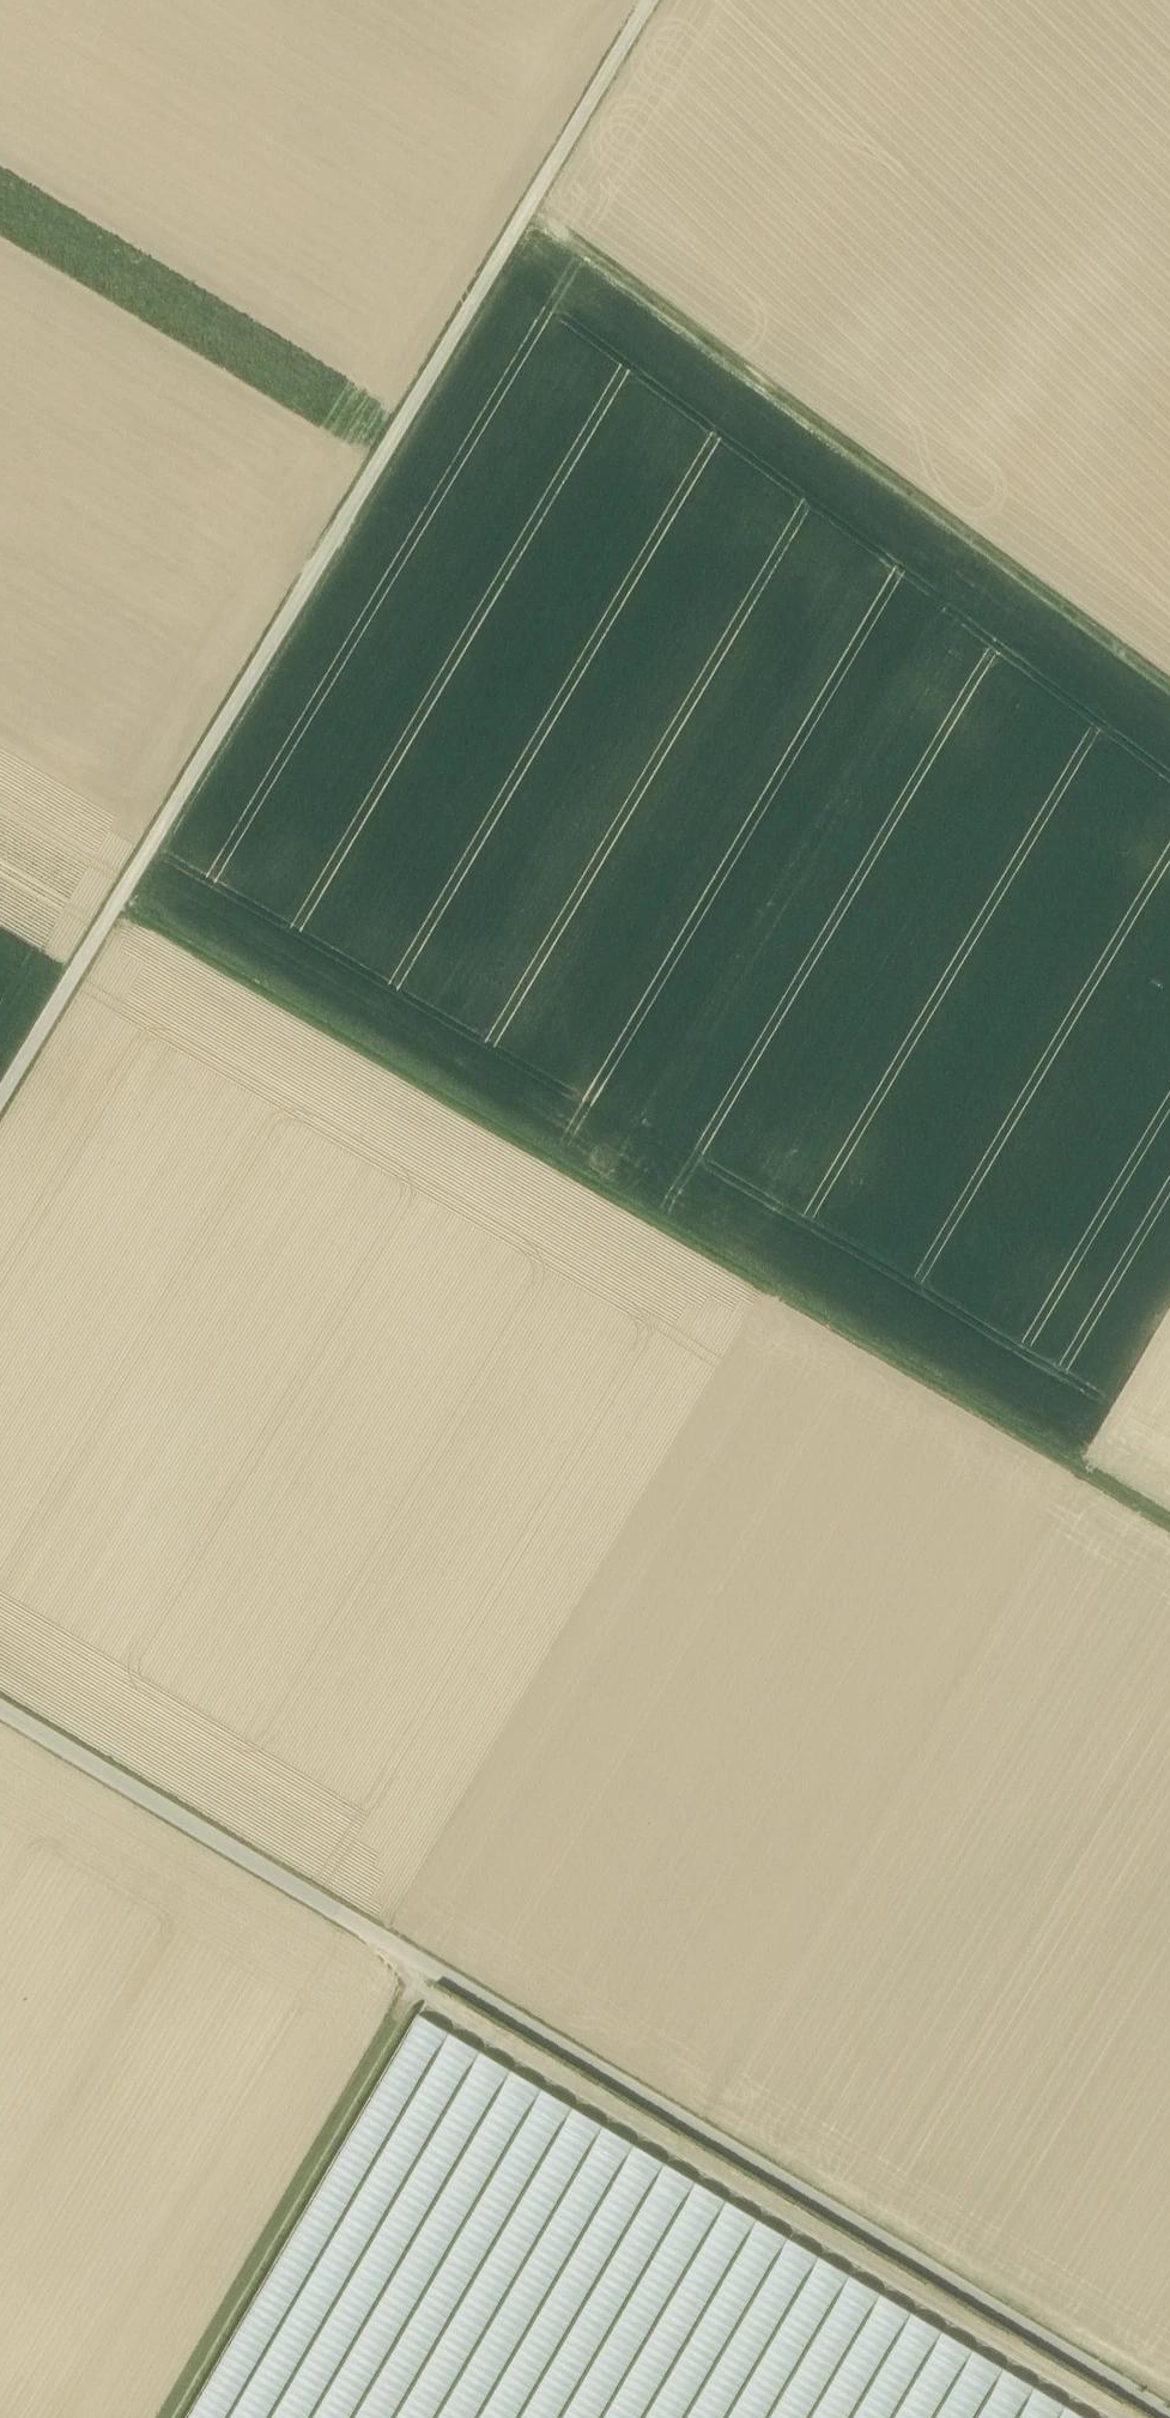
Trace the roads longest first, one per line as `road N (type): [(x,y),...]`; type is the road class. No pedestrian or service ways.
road 1 (track): [(0,1716),(1169,2417)]
road 2 (track): [(0,1099),(650,0)]
road 3 (track): [(1169,1527),(111,911)]
road 4 (track): [(525,211),(1169,695)]

